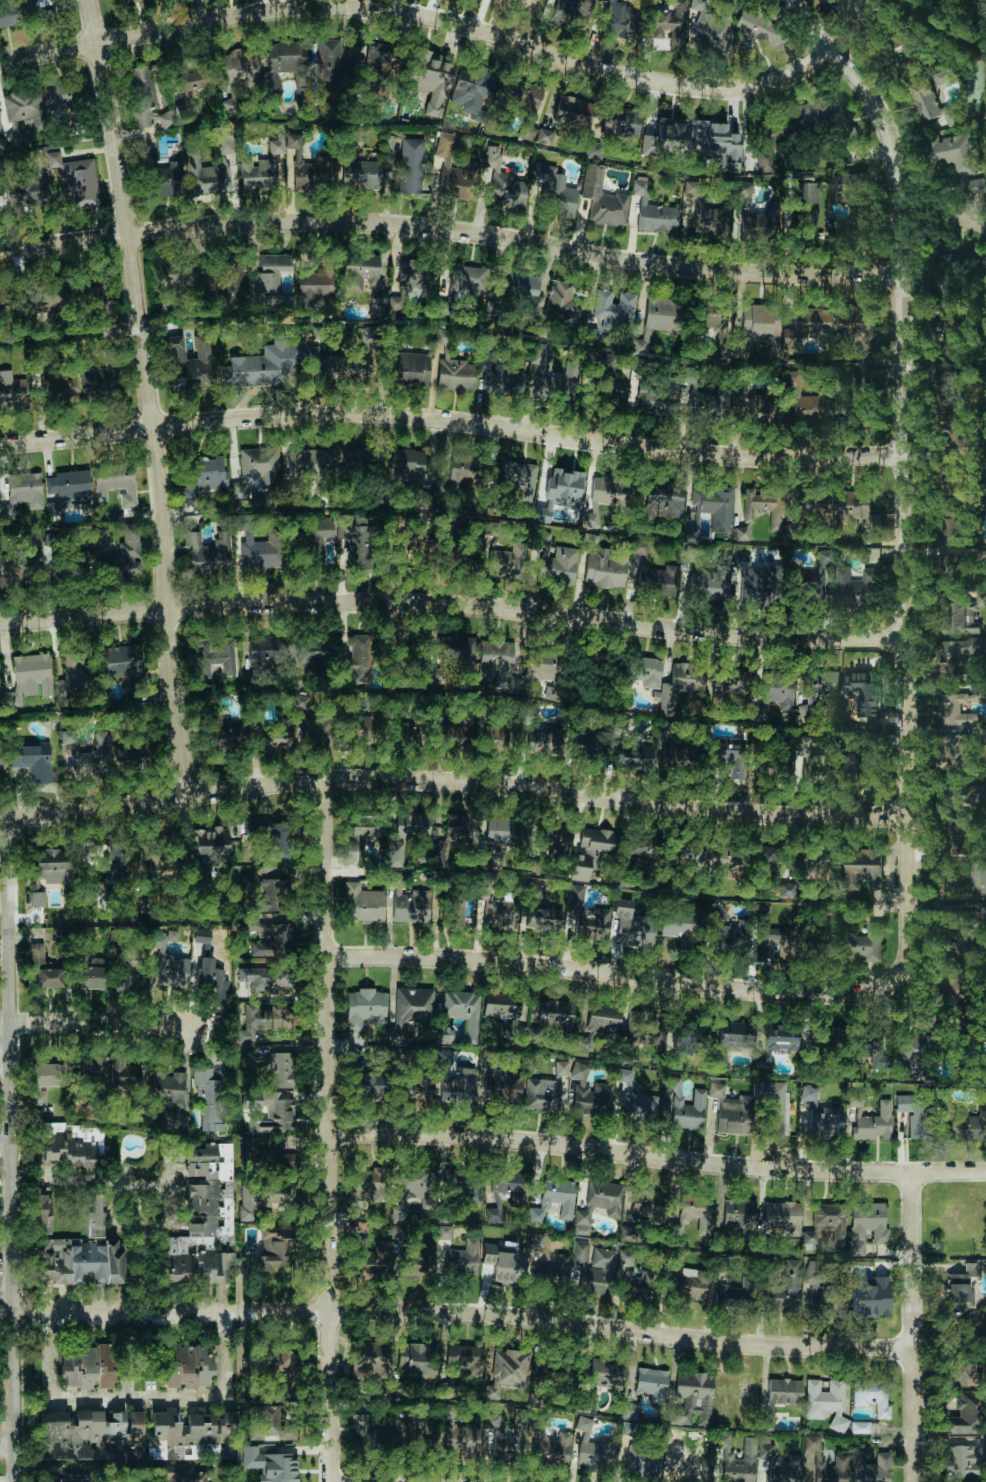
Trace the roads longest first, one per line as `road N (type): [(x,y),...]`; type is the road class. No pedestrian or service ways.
road 1 (residential): [(800,993),(884,987),(902,971),(908,944),(903,204),(890,131),(799,0)]
road 2 (residential): [(906,818),(710,811),(361,777),(0,816)]
road 3 (residential): [(906,640),(718,634),(436,602),(167,608),(0,622)]
road 4 (residential): [(904,455),(708,454),(483,423),(327,413),(0,443)]
road 5 (residential): [(901,274),(732,270),(397,225),(295,222),(0,249)]
road 6 (residential): [(914,1354),(680,1341),(473,1316),(14,1314)]
road 7 (residential): [(829,46),(770,82),(729,87),(627,74),(428,14),(303,5),(0,62)]
road 8 (residential): [(90,0),(130,232),(190,795)]
road 9 (residential): [(323,778),(330,1481)]
road 10 (tertiary): [(9,816),(15,1481)]
road 11 (residential): [(985,1172),(760,1170),(537,1145),(328,1134)]
road 12 (residential): [(800,993),(555,966),(327,959)]
road 13 (residential): [(911,1172),(915,1481)]
road 14 (residential): [(182,1028),(10,1022)]

